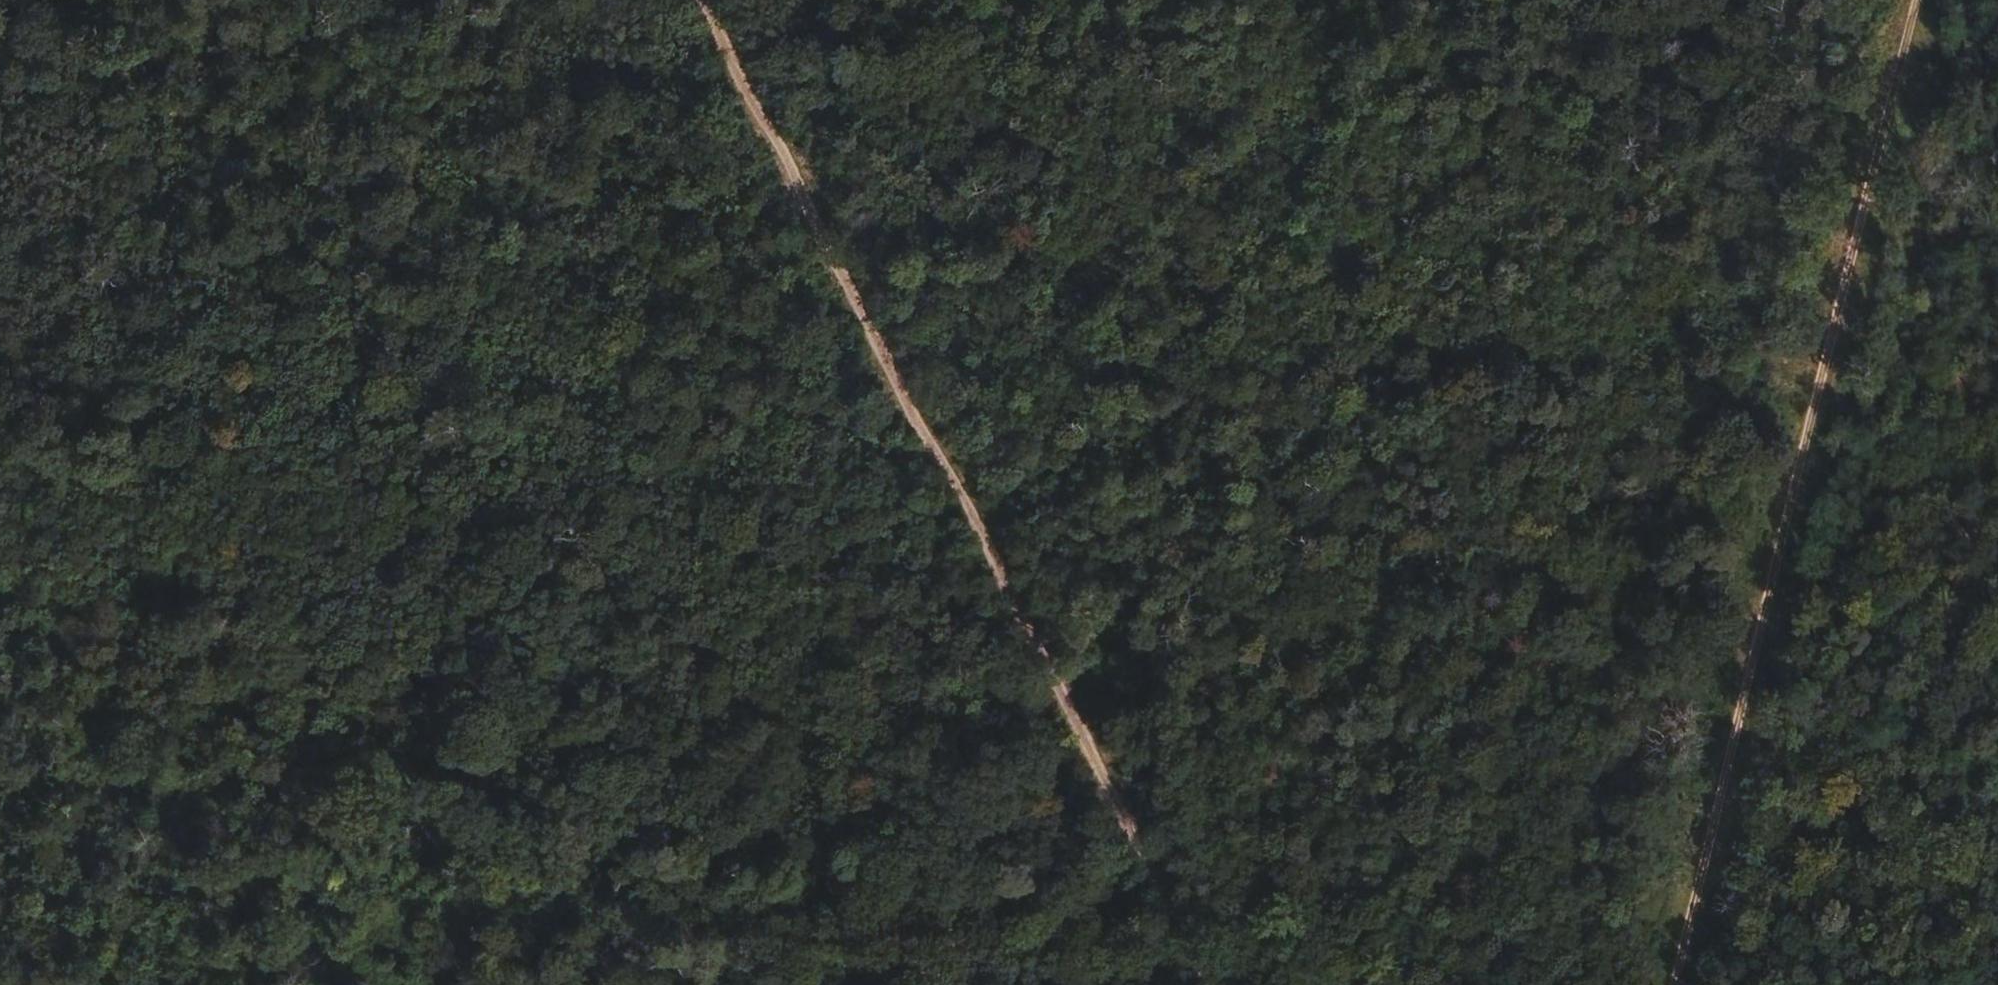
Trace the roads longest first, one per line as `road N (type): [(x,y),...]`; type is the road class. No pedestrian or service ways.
road 1 (track): [(703,0),(1210,984)]
road 2 (track): [(1920,0),(1675,984)]

